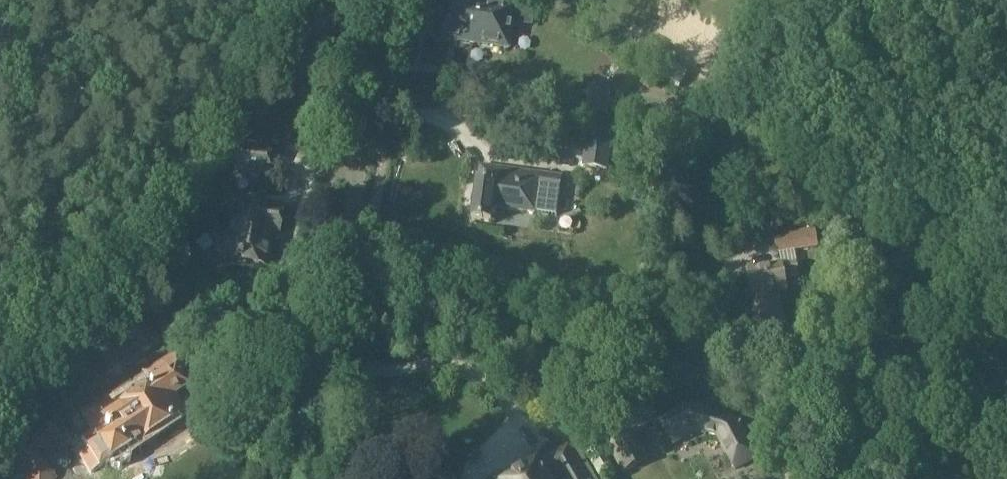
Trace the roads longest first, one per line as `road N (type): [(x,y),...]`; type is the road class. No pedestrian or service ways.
road 1 (track): [(1006,337),(976,330),(946,353),(918,412),(890,425),(349,282)]
road 2 (residential): [(321,478),(382,0)]

